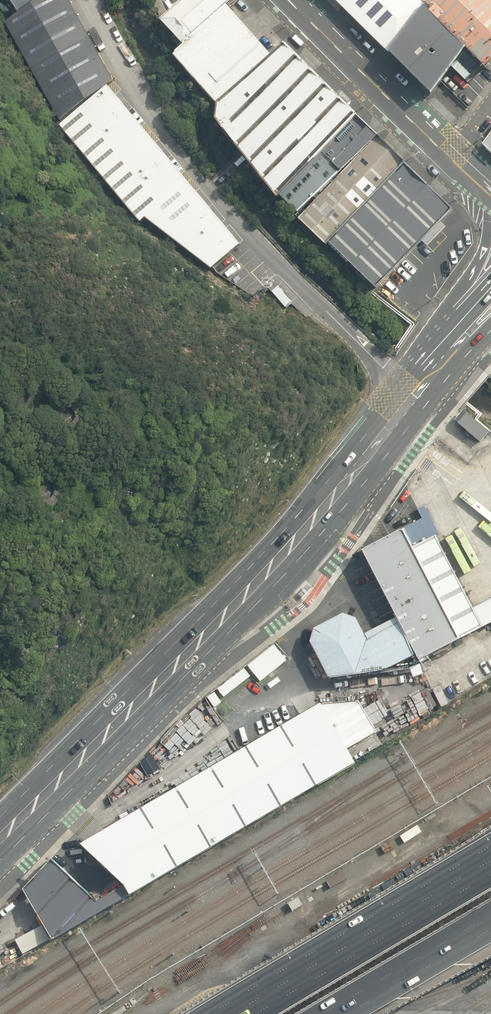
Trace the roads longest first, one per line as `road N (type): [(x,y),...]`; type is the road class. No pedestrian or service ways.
road 1 (primary): [(0,839),(269,571),(413,395)]
road 2 (unclassified): [(90,0),(202,183),(413,395)]
road 3 (motorway): [(255,1013),(490,872)]
road 4 (secondary): [(291,0),(451,156)]
road 5 (primary): [(420,385),(436,325),(485,246),(489,189)]
road 6 (motorway): [(490,914),(322,1013)]

